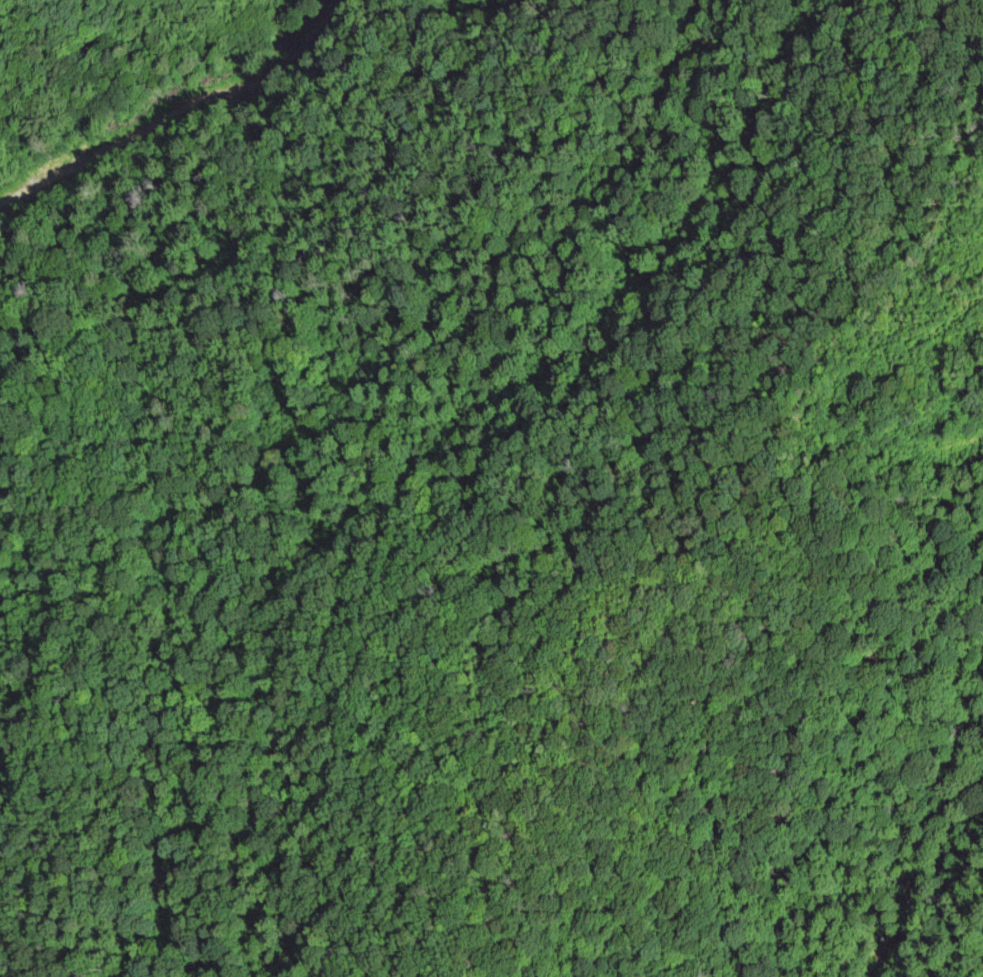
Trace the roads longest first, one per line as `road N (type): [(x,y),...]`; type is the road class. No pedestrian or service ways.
road 1 (residential): [(0,193),(294,52),(333,0)]

